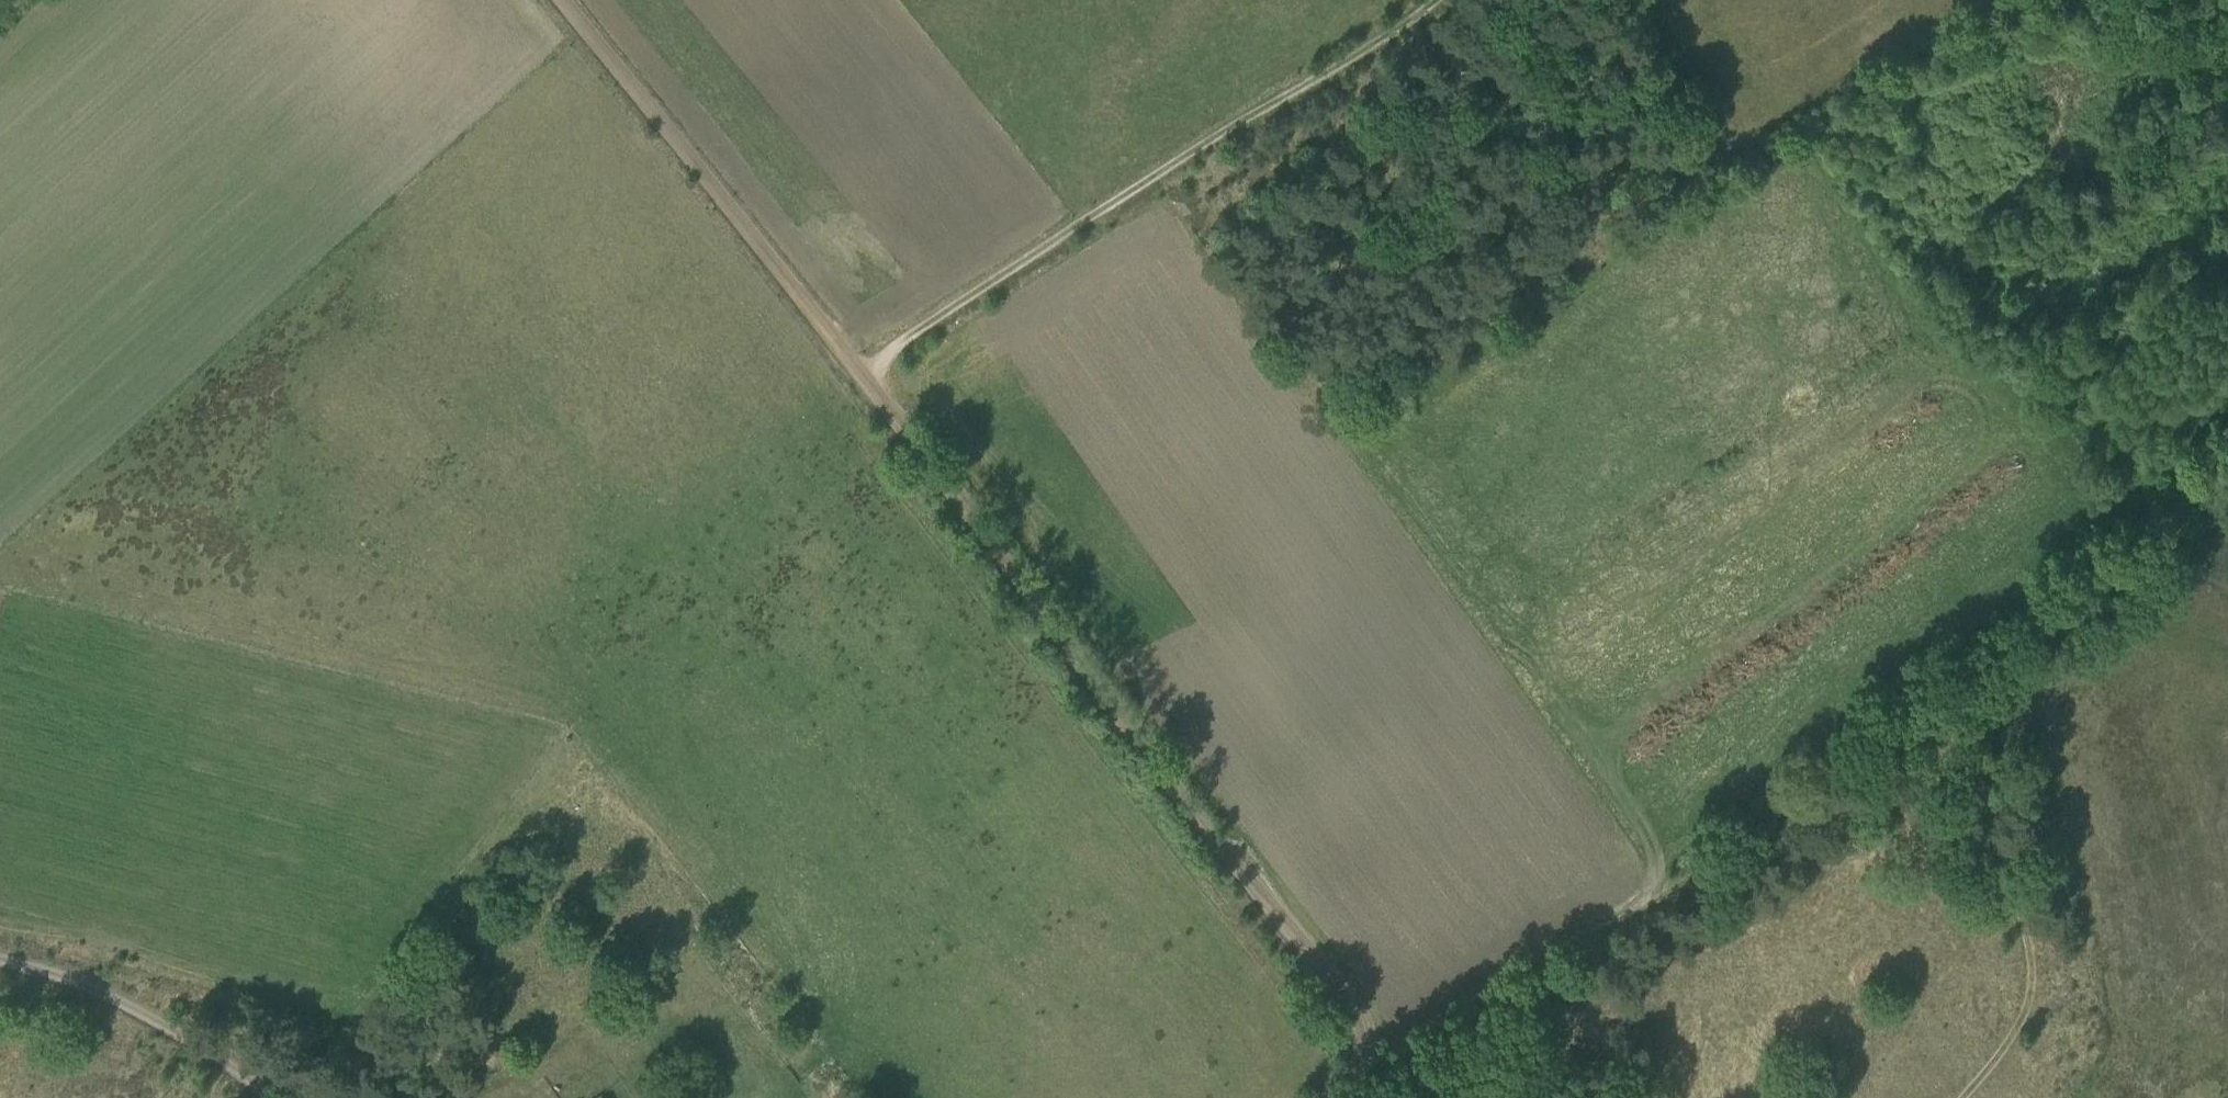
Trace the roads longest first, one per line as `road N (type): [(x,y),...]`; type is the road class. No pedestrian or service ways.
road 1 (track): [(1322,1097),(1375,1047),(861,376),(1423,0)]
road 2 (track): [(1952,1097),(2018,1014),(1993,805),(1964,688),(1775,814),(1636,886),(1375,1047)]
road 3 (track): [(861,376),(569,0)]
road 4 (track): [(0,965),(148,1016),(265,1097)]

